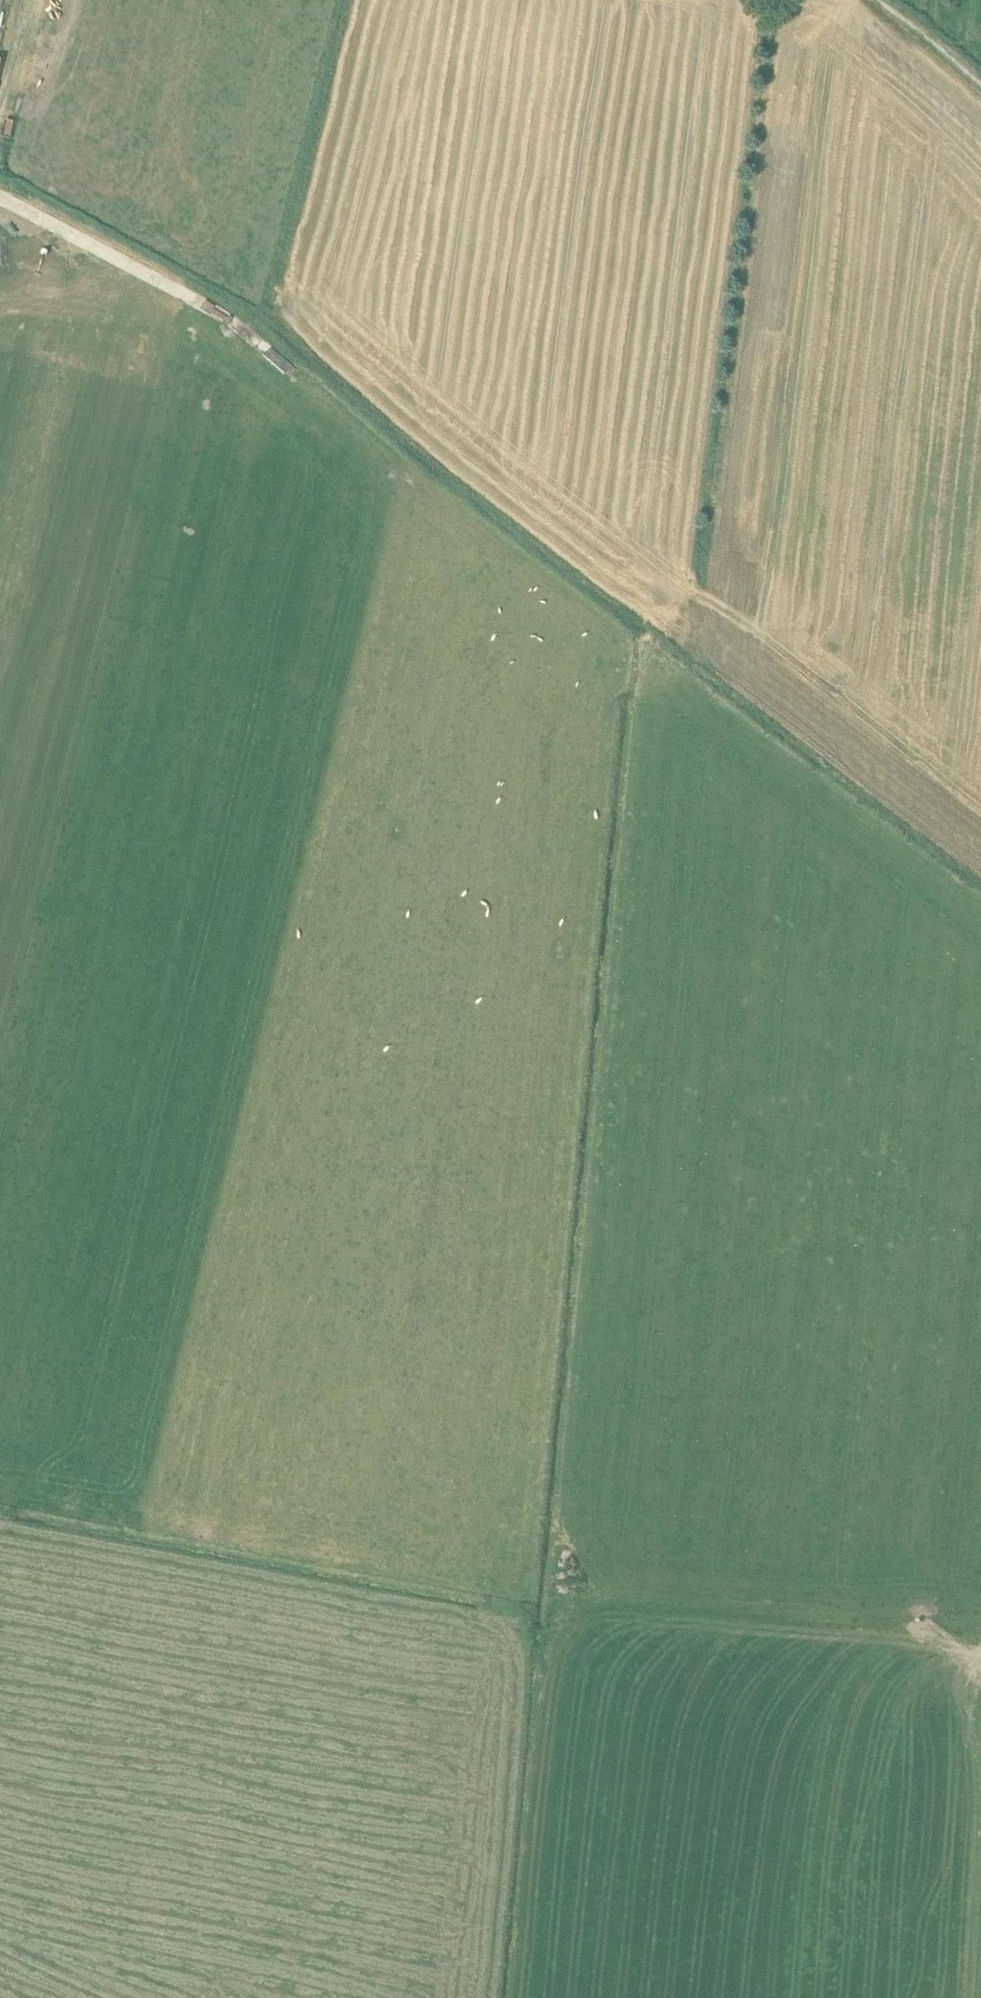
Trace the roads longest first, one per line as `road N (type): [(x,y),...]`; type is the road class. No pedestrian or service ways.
road 1 (track): [(871,0),(980,90)]

